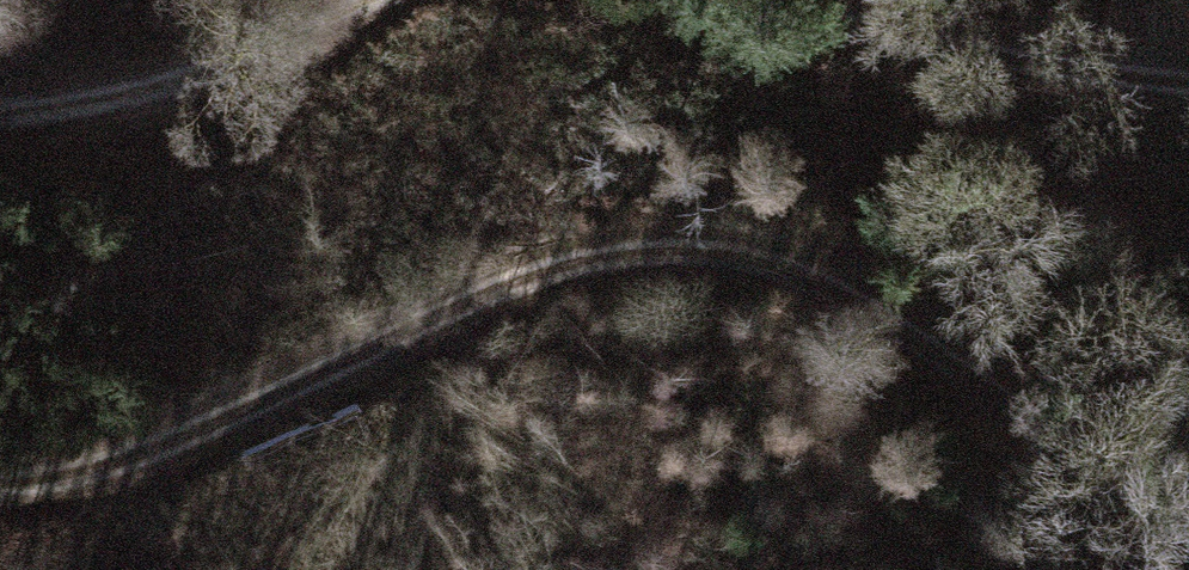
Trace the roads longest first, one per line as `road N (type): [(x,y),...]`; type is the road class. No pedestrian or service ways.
road 1 (track): [(0,478),(18,482),(302,384),(511,278),(747,245),(850,304),(1188,539)]
road 2 (track): [(1188,82),(876,52),(687,0)]
road 3 (track): [(376,0),(185,97),(0,103)]

